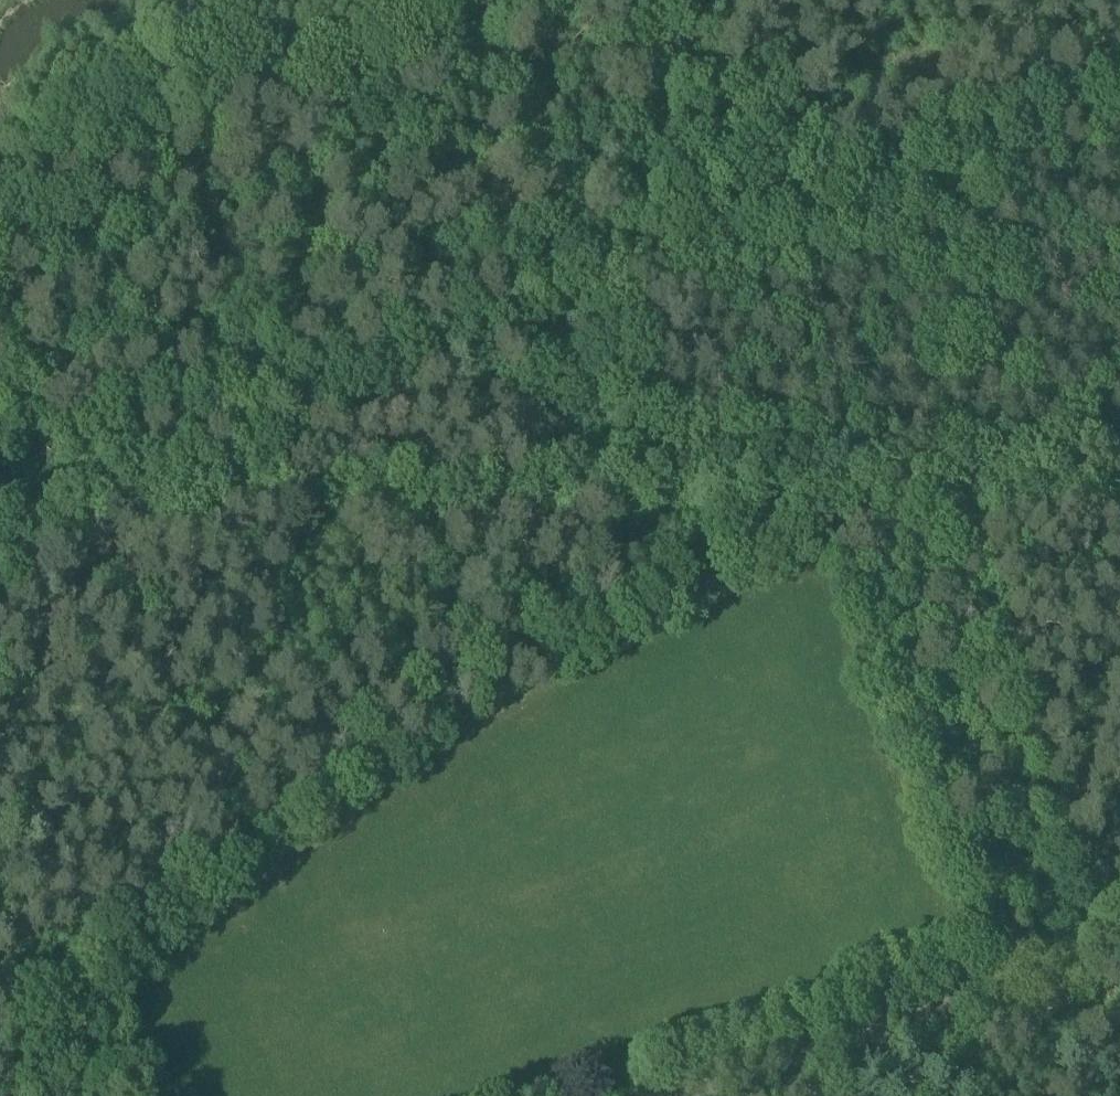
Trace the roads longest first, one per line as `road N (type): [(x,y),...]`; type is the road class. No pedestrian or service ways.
road 1 (unclassified): [(701,1095),(1119,941)]

